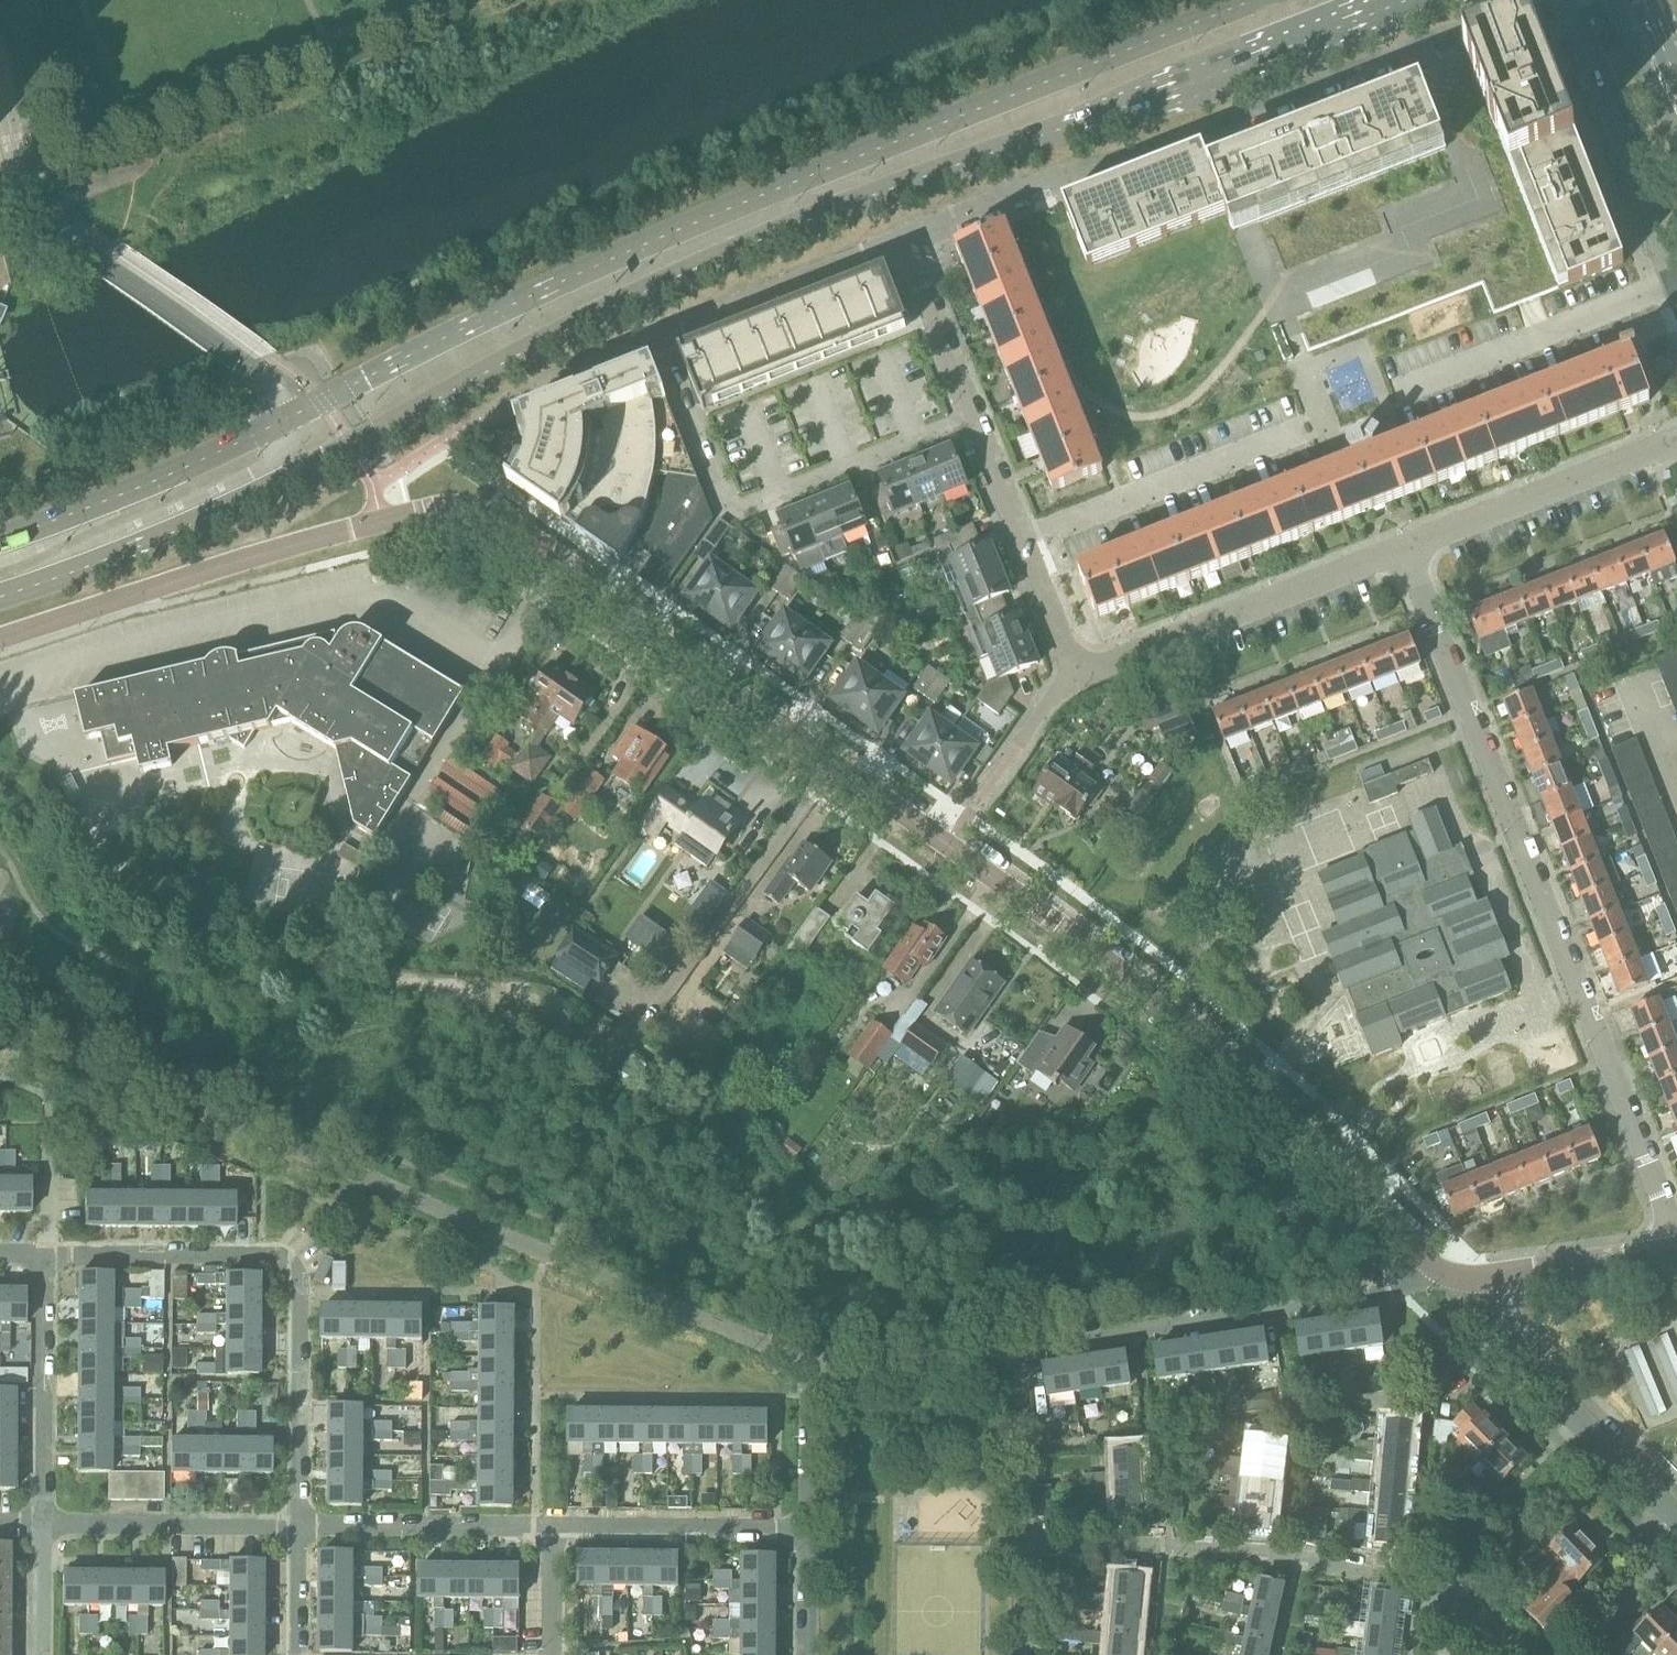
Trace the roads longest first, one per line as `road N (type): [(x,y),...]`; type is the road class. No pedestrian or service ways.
road 1 (residential): [(0,639),(382,520),(436,507),(470,511),(1125,976),(1327,1161),(1428,1270),(1454,1283)]
road 2 (primary): [(0,597),(230,507),(571,329),(768,238),(1404,0)]
road 3 (primary): [(1255,0),(679,230),(190,465),(0,540)]
road 4 (residential): [(0,1025),(816,1363)]
road 5 (residential): [(1676,1234),(1400,542)]
road 6 (residential): [(910,236),(1536,0)]
road 7 (residential): [(1526,1654),(1462,1601),(1409,1585),(1271,1557),(1022,1539)]
road 8 (residential): [(299,1525),(299,1275),(281,1257),(47,1253)]
road 9 (residential): [(1070,667),(910,236)]
road 10 (residential): [(1020,1351),(1454,1283)]
road 11 (residential): [(1070,667),(1400,542)]
road 12 (residential): [(1676,1517),(1491,1332),(1475,1306),(1474,1280)]
road 13 (residential): [(1553,0),(1567,12),(1676,289)]
road 14 (residential): [(1400,542),(1676,439)]
road 15 (residential): [(41,1526),(47,1253)]
road 16 (unclassified): [(663,329),(910,236)]
road 17 (residential): [(41,1526),(299,1525)]
road 18 (residential): [(552,1533),(809,1528)]
road 19 (residential): [(299,1525),(552,1533)]
road 20 (residential): [(816,1363),(886,1371),(1020,1351)]
road 21 (residential): [(1474,1280),(1676,1251)]
road 22 (residential): [(1022,1539),(1020,1351)]
road 23 (residential): [(809,1528),(816,1363)]
road 24 (residential): [(1564,1654),(1676,1547)]
road 25 (residential): [(1609,0),(1676,130)]
road 26 (residential): [(299,1525),(298,1654)]
road 27 (residential): [(41,1526),(41,1654)]
road 28 (residential): [(808,1654),(809,1528)]
road 29 (residential): [(553,1654),(552,1533)]

